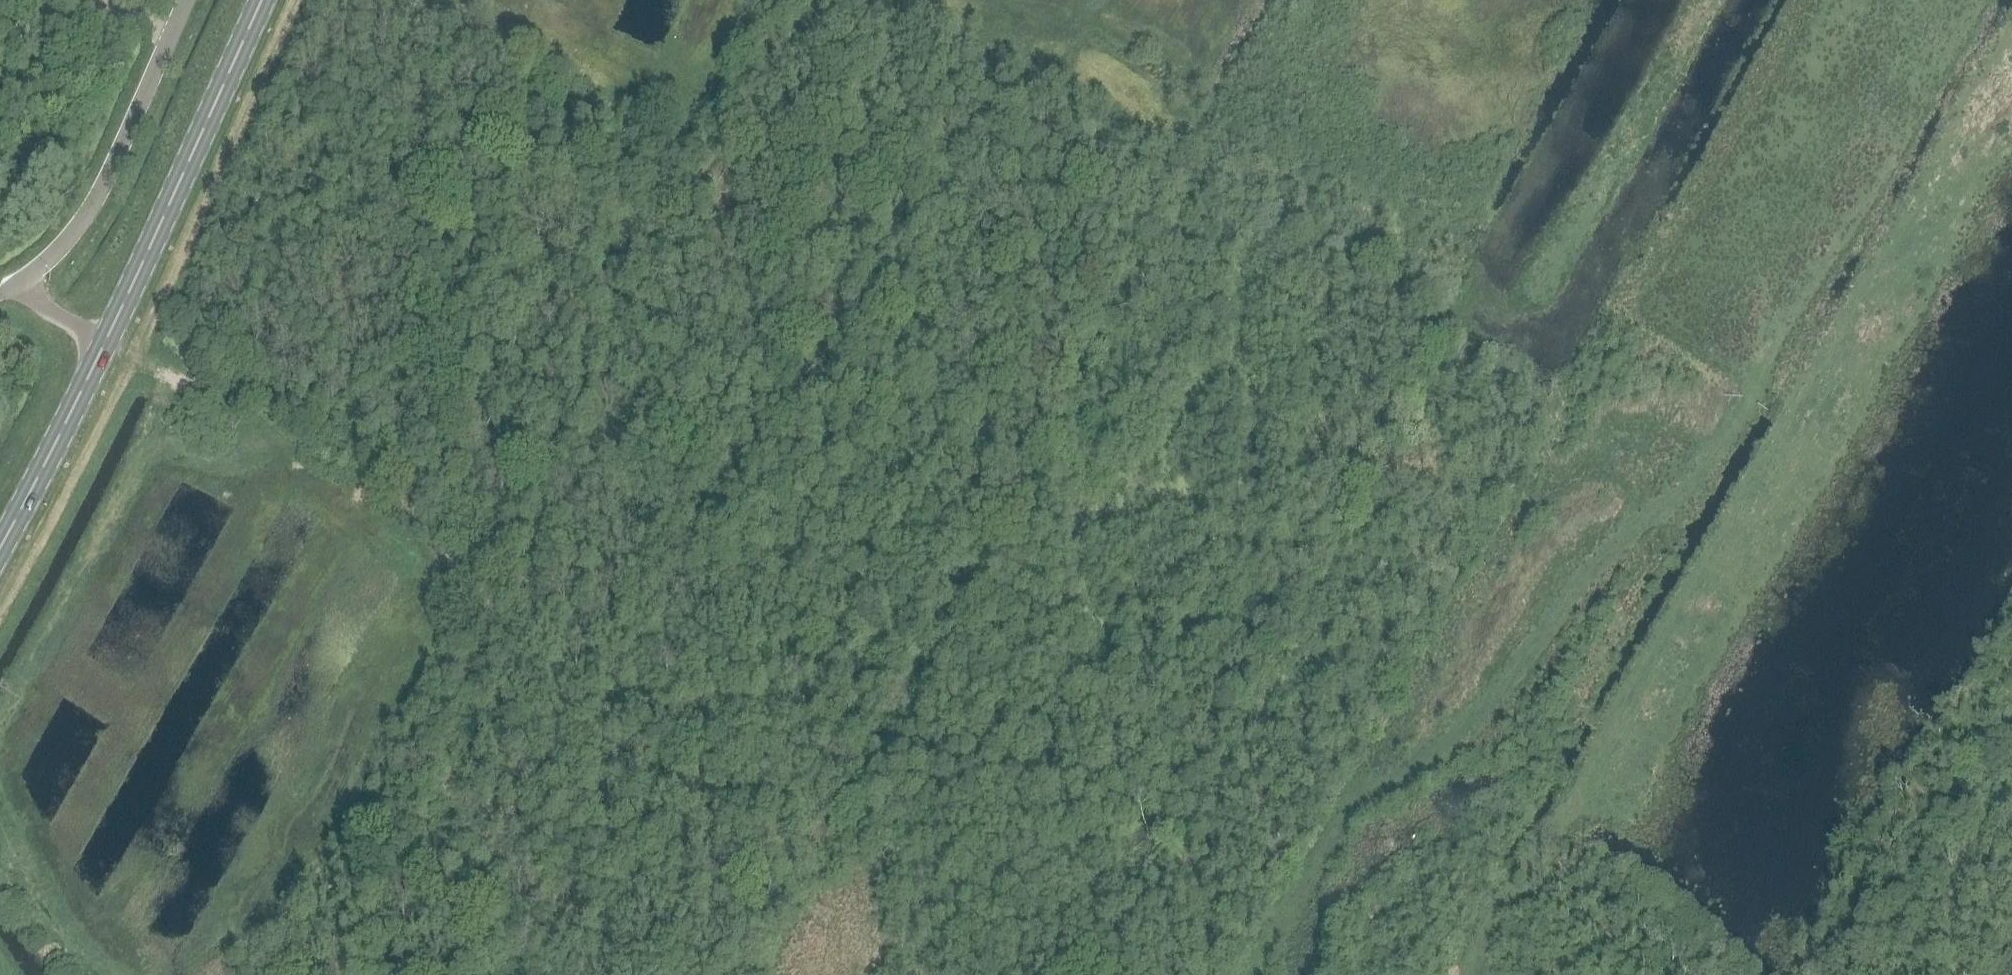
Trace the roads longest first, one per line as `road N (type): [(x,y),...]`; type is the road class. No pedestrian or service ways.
road 1 (unclassified): [(105,343),(16,288),(77,231),(183,0)]
road 2 (secondary): [(105,343),(256,0)]
road 3 (secondary): [(0,547),(105,343)]

